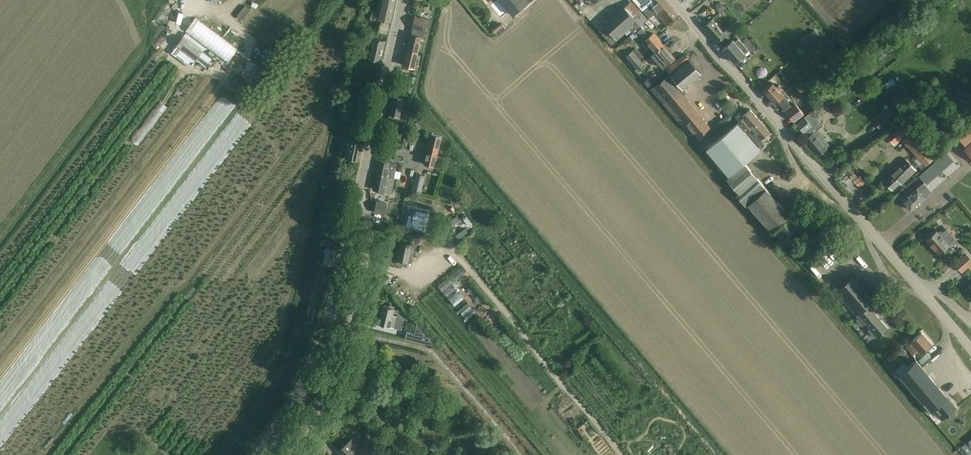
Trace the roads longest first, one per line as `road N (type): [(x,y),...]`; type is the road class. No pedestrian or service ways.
road 1 (tertiary): [(970,349),(675,0)]
road 2 (secondary): [(259,454),(311,368),(359,197)]
road 3 (residential): [(286,454),(306,428),(347,332),(364,262),(368,214),(359,197)]
road 4 (track): [(520,454),(432,351),(347,332)]
road 5 (secondary): [(359,197),(403,0)]

